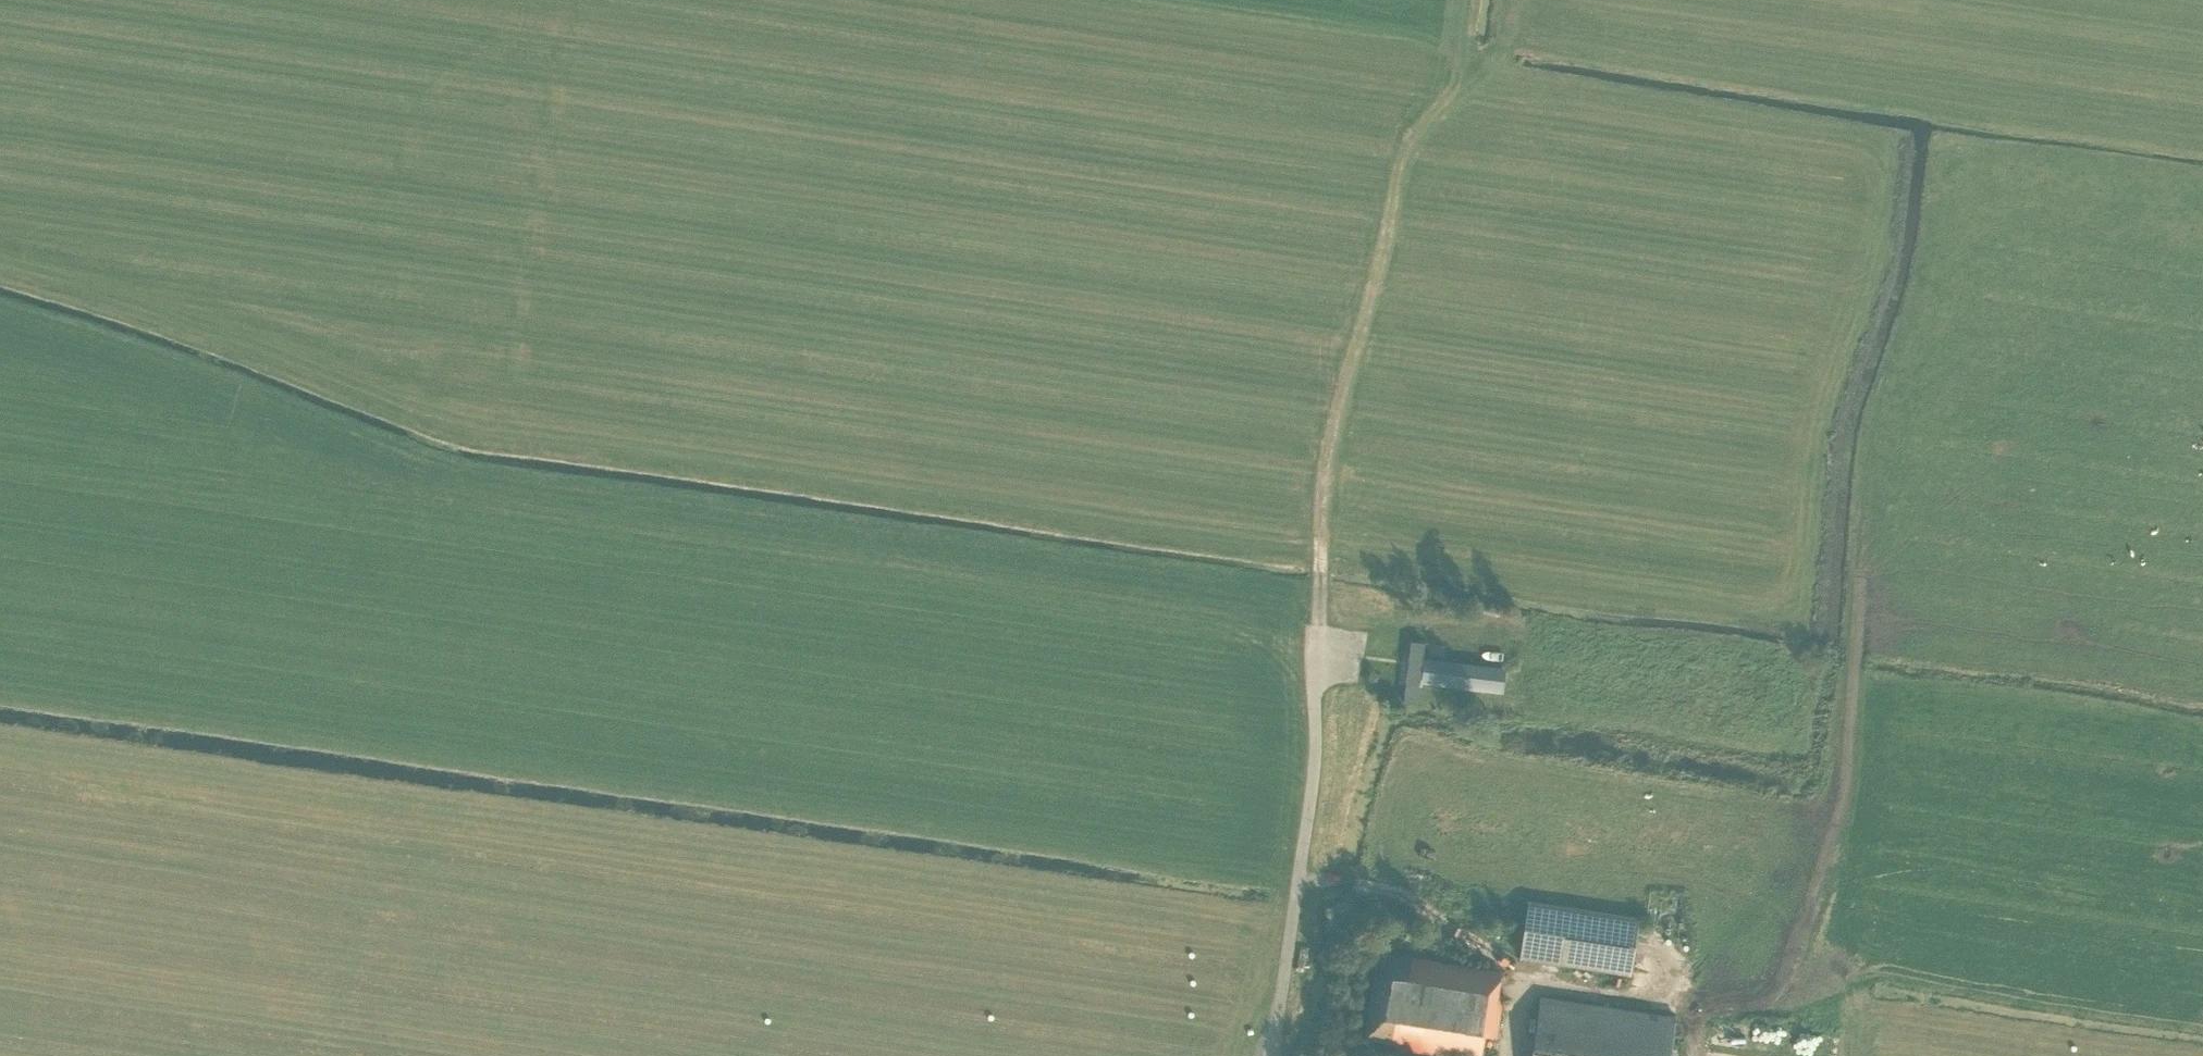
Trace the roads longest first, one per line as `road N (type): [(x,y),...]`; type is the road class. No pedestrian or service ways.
road 1 (residential): [(1270,1055),(1313,777),(1318,636)]

